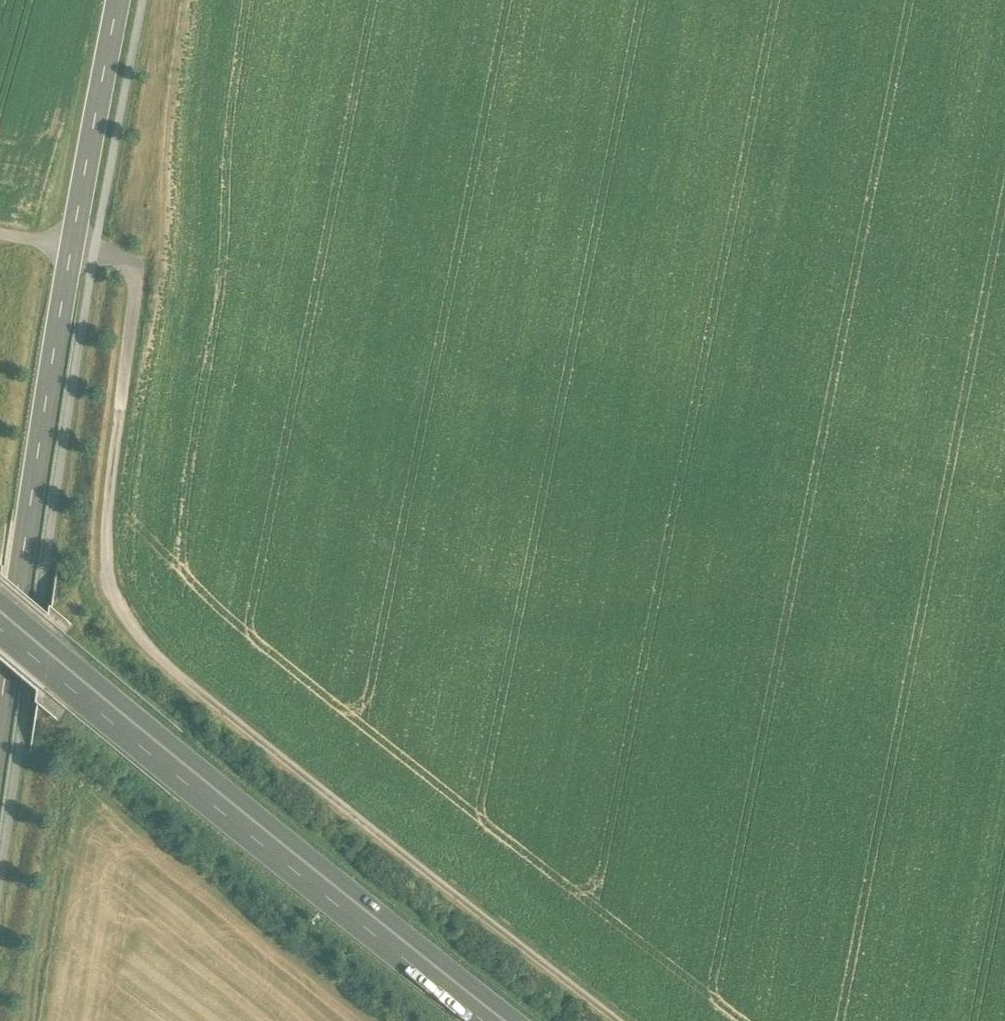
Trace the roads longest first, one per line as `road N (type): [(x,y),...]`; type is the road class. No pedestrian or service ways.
road 1 (track): [(615,1020),(285,761),(109,604),(104,553),(112,453),(142,268),(75,248),(0,240)]
road 2 (tertiary): [(0,724),(121,0)]
road 3 (trunk): [(0,624),(490,1020)]
road 4 (track): [(35,1020),(66,852)]

